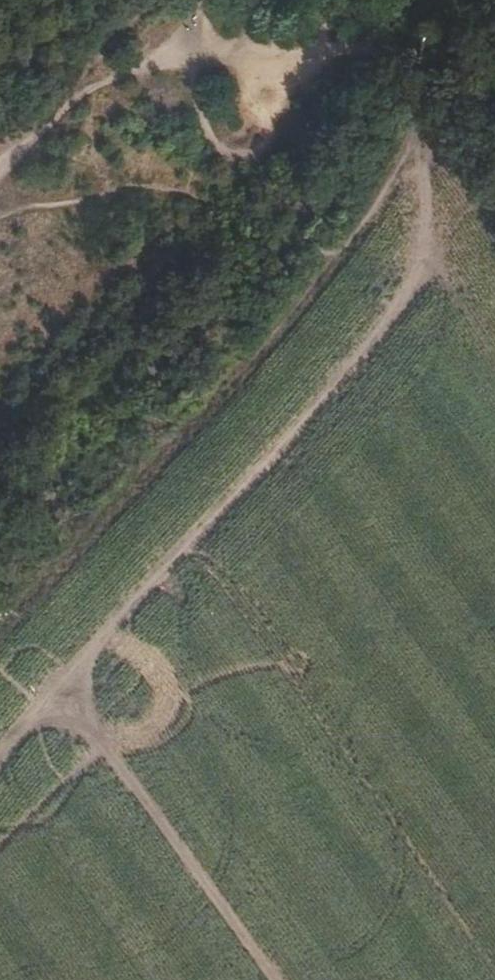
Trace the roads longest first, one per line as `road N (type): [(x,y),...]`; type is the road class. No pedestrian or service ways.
road 1 (track): [(421,64),(210,367),(0,599)]
road 2 (track): [(0,165),(118,60),(170,0)]

